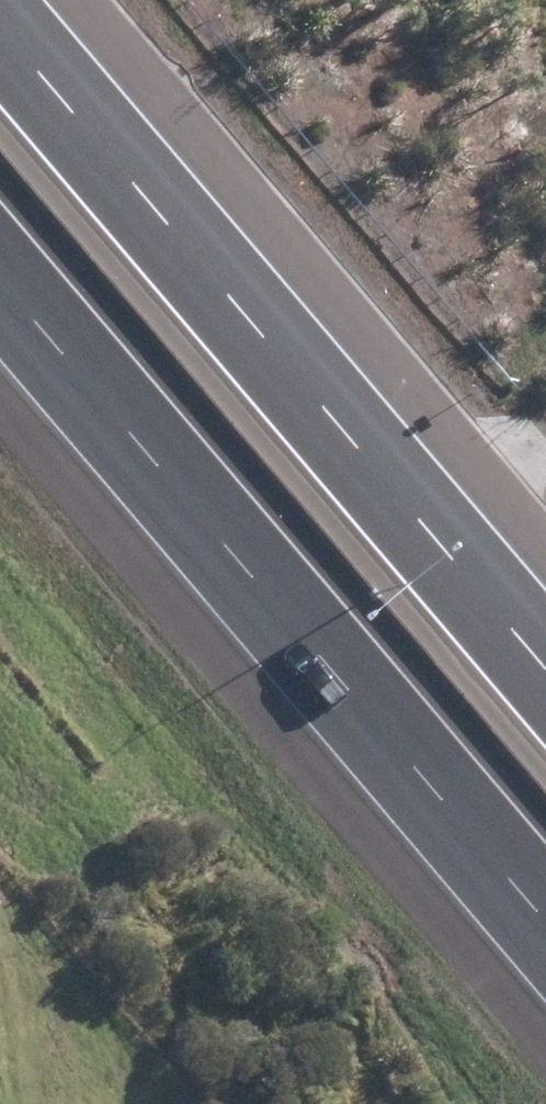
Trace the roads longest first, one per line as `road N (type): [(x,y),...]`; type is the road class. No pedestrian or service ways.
road 1 (motorway): [(0,17),(545,662)]
road 2 (motorway): [(545,915),(0,282)]

